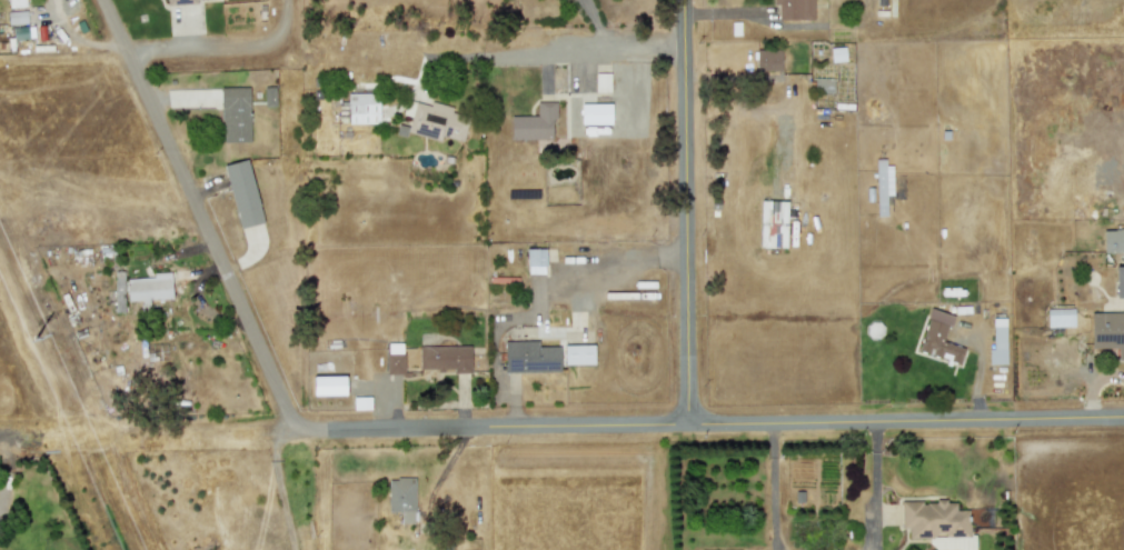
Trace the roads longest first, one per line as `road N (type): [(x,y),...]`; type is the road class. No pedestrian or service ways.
road 1 (residential): [(1123,419),(307,431)]
road 2 (residential): [(307,431),(218,257),(104,0)]
road 3 (residential): [(684,0),(688,426)]
road 4 (residential): [(685,50),(447,59)]

